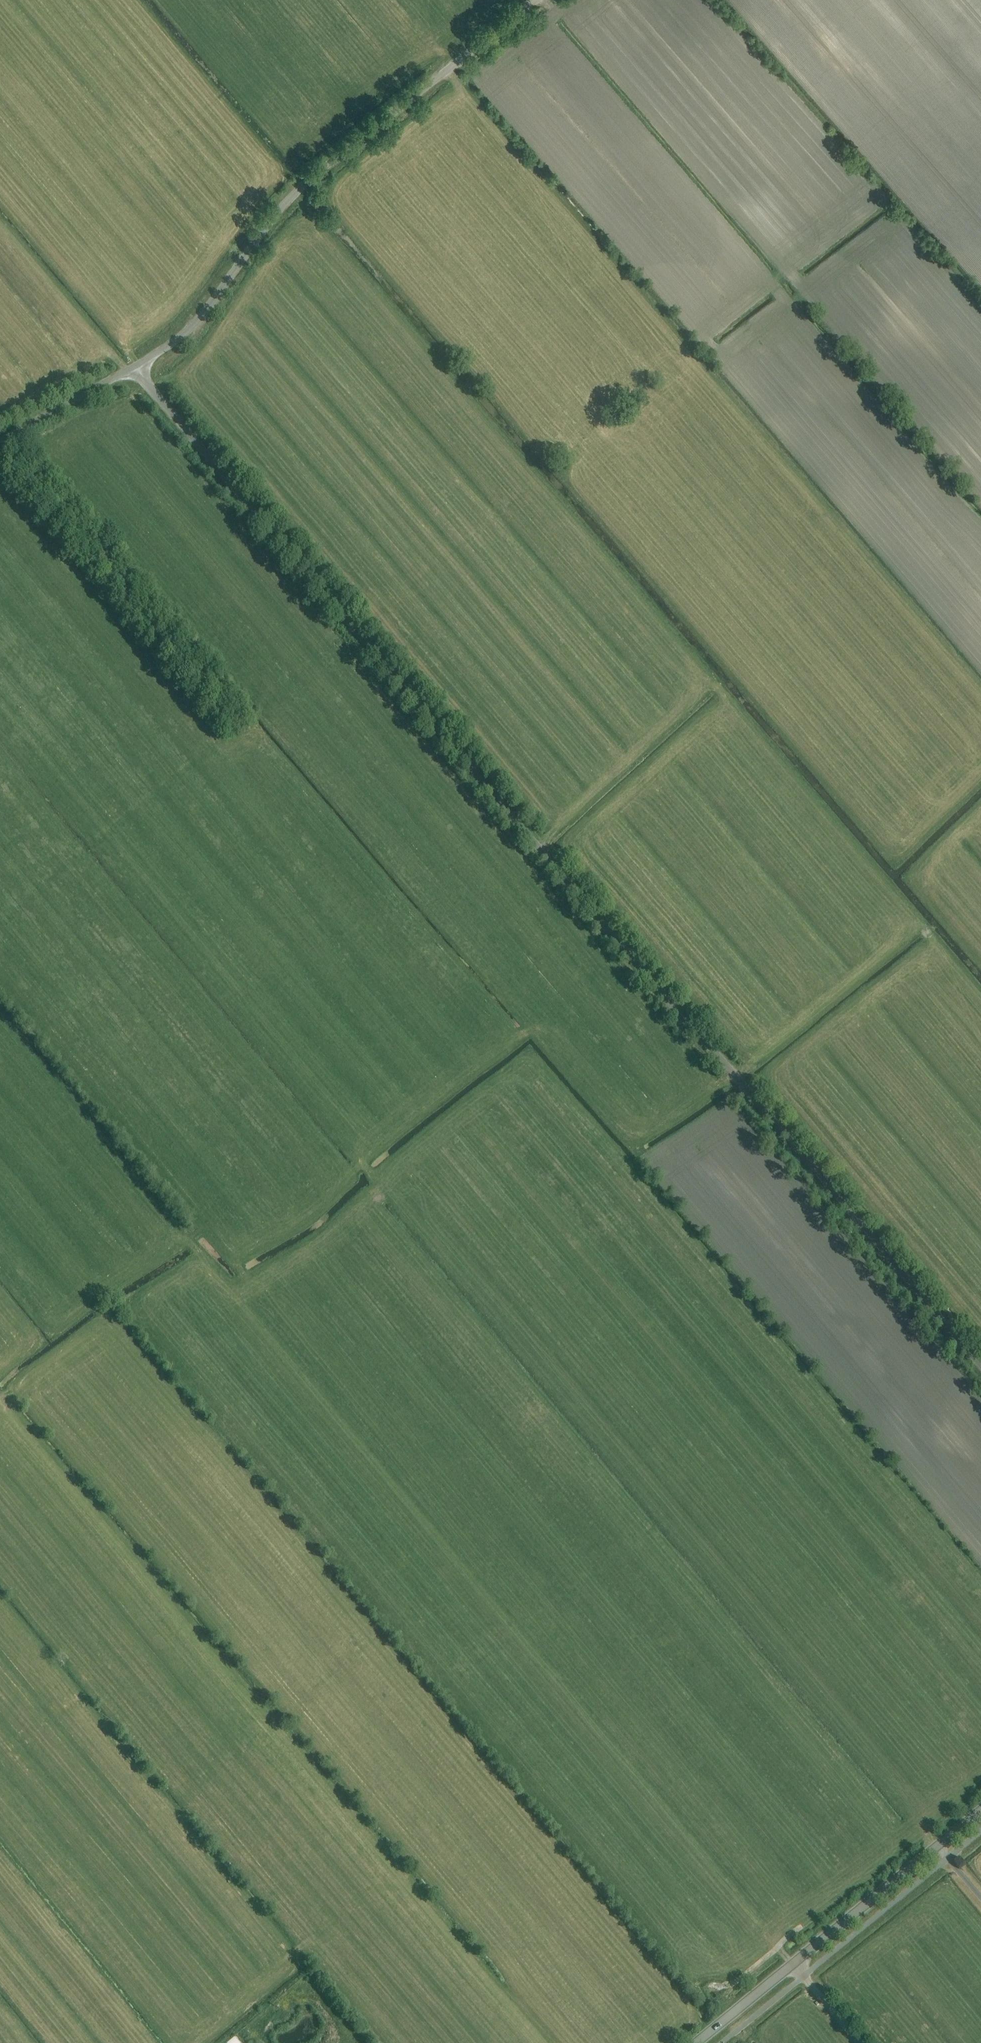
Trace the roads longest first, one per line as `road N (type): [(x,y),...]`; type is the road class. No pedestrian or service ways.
road 1 (unclassified): [(980,1364),(133,368)]
road 2 (unclassified): [(133,368),(195,325),(283,205),(532,0)]
road 3 (tertiary): [(696,2042),(980,1812)]
road 4 (unclassified): [(0,442),(133,368)]

